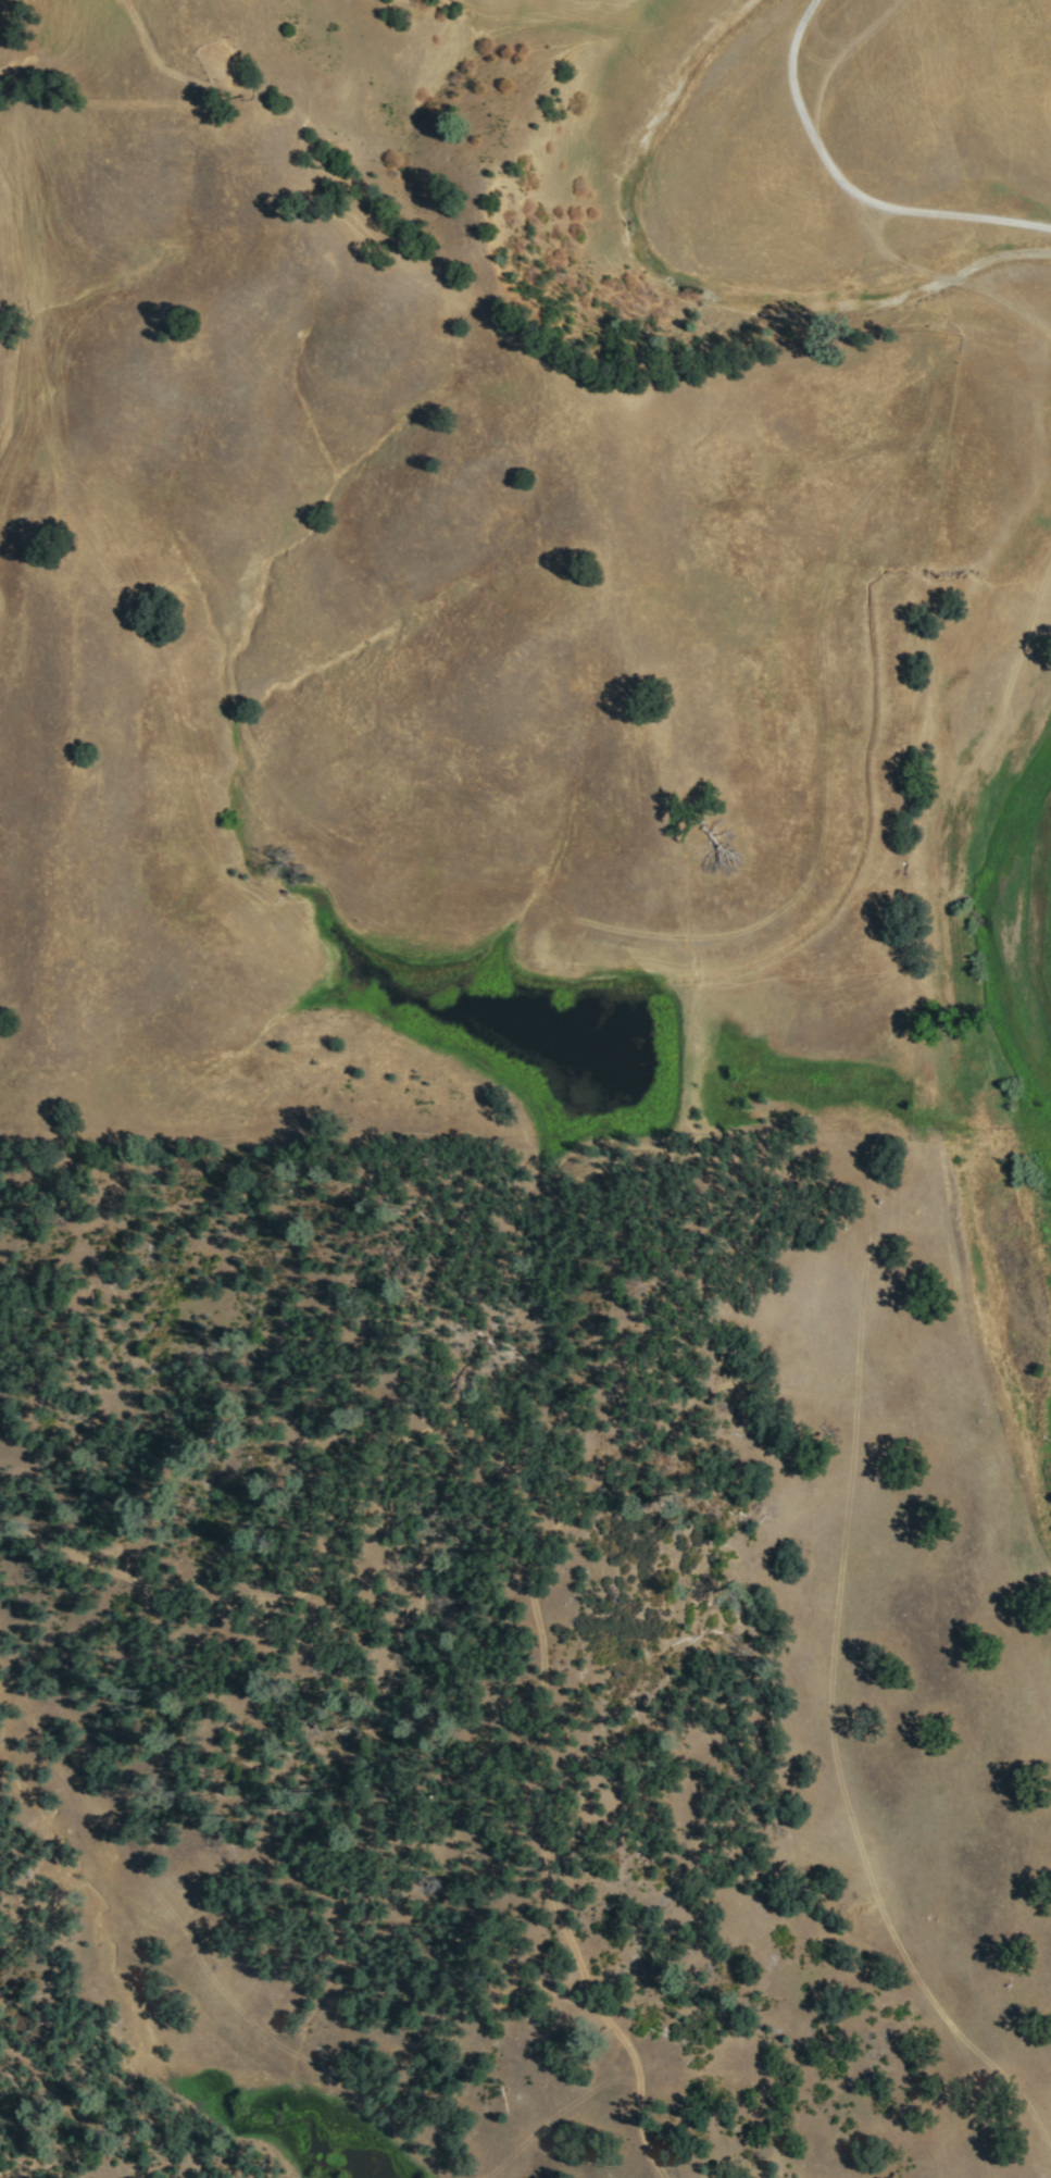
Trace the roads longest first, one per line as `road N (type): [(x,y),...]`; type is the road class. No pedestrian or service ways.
road 1 (track): [(1050,226),(897,208),(851,189),(817,146),(791,85),(792,42),(813,0)]

